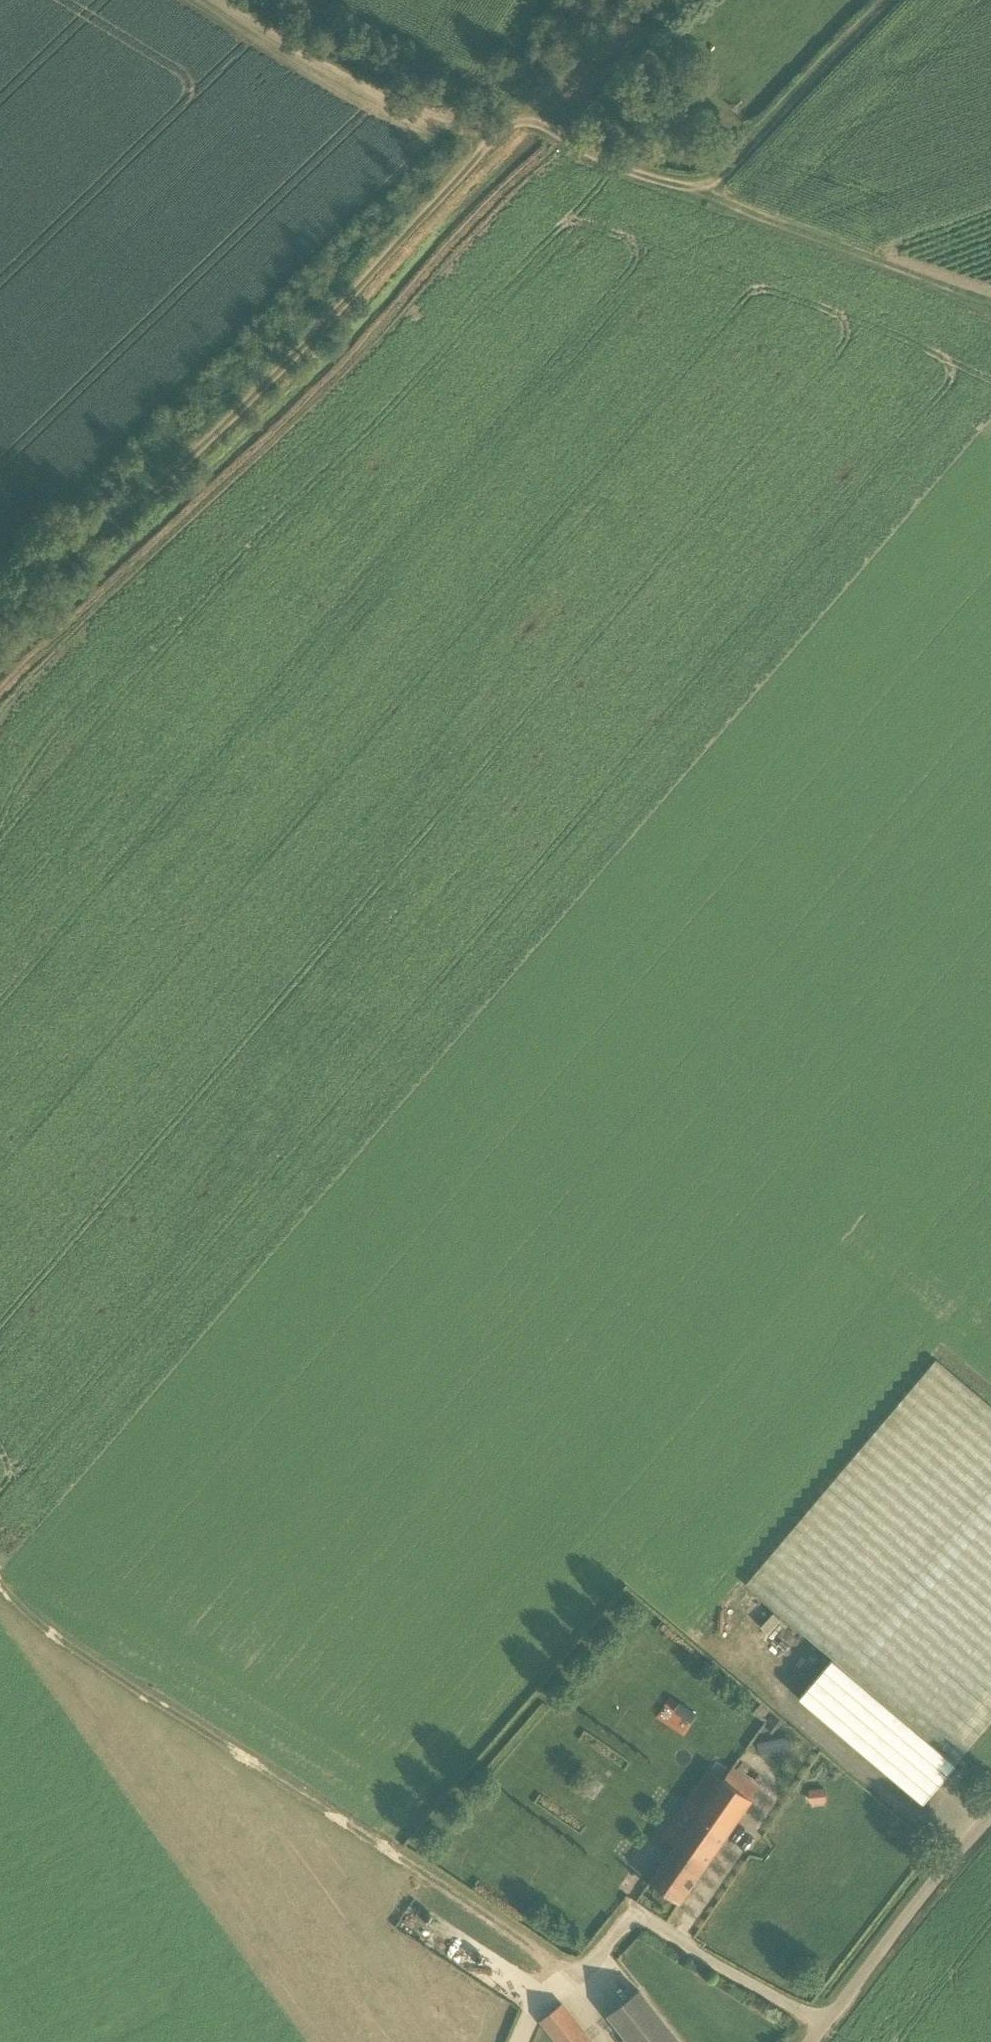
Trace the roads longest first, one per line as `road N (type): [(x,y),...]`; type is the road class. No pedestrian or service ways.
road 1 (track): [(531,117),(225,435),(133,515),(0,610)]
road 2 (track): [(589,1984),(492,1927),(440,1878),(23,1605),(0,1572)]
road 3 (track): [(706,192),(990,301)]
road 4 (unclassified): [(820,2025),(636,1925),(589,1984)]
road 5 (unclassified): [(820,2025),(990,1815)]
road 6 (track): [(891,0),(706,192)]
road 7 (track): [(531,117),(639,174),(706,192)]

